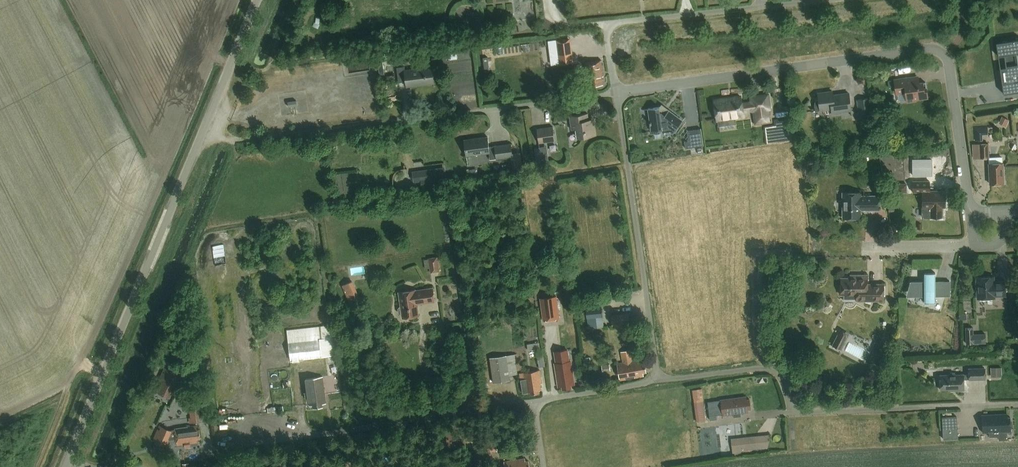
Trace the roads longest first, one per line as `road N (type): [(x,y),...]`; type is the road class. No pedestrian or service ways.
road 1 (unclassified): [(65,466),(256,0)]
road 2 (residential): [(616,93),(938,52),(950,74),(970,214)]
road 3 (residential): [(1017,406),(806,414),(791,407),(778,372),(659,382)]
road 4 (residential): [(534,401),(205,452)]
road 5 (residential): [(659,382),(616,93)]
road 6 (residential): [(824,0),(612,25),(607,33),(616,93)]
road 7 (residential): [(384,124),(616,93)]
road 8 (residential): [(970,214),(975,246),(873,248)]
road 9 (residential): [(659,382),(534,401)]

